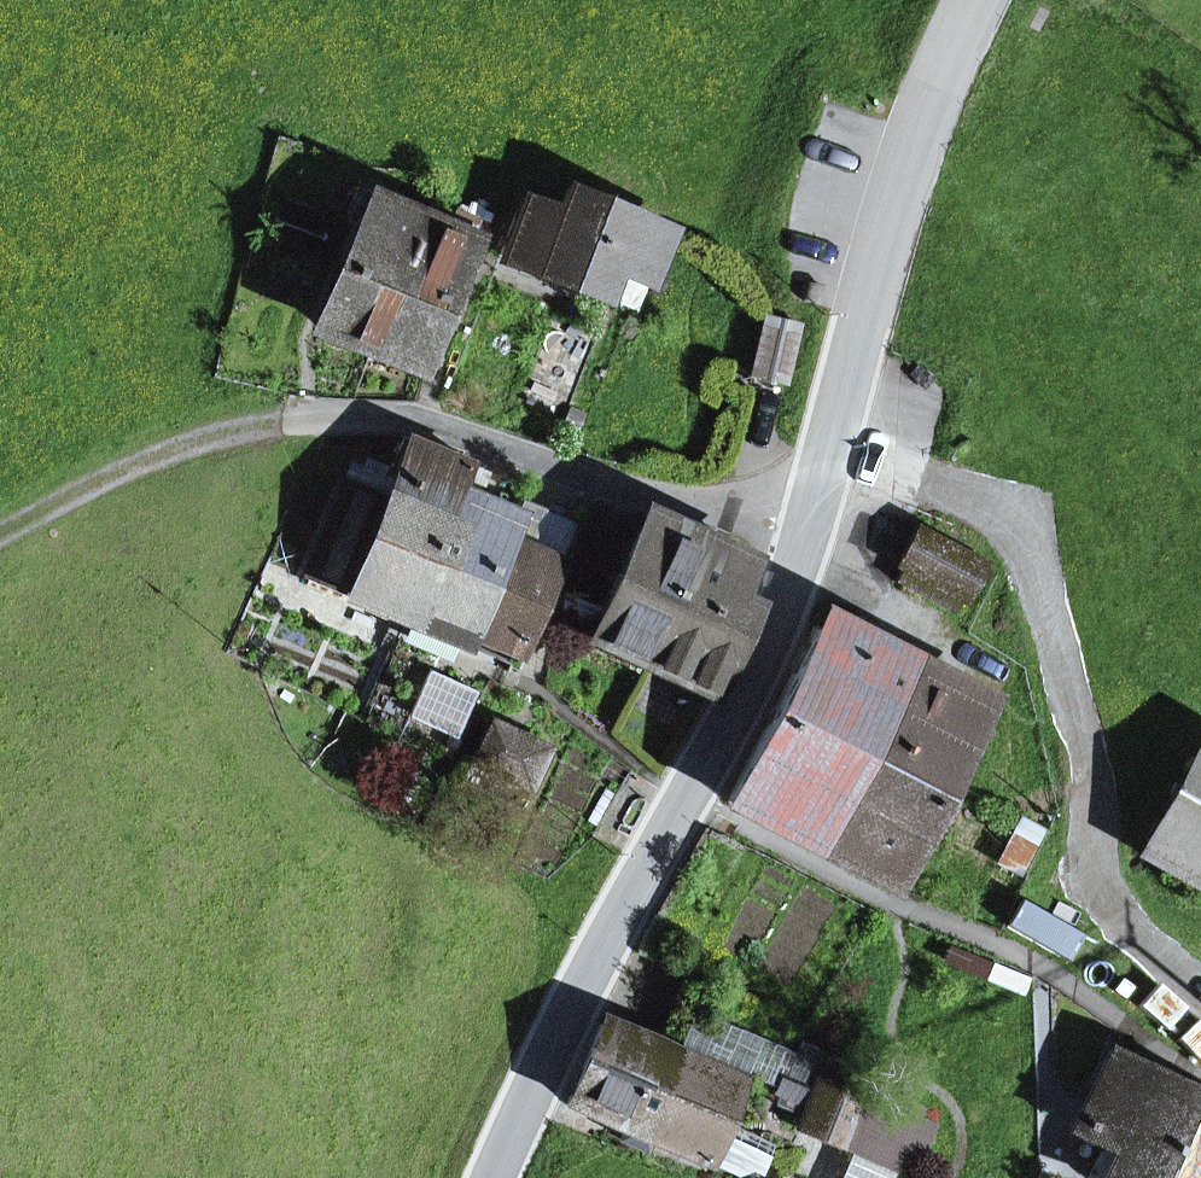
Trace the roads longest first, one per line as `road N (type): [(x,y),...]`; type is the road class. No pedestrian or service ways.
road 1 (tertiary): [(492,1177),(531,1080),(769,636),(866,298),(928,115),(980,0)]

